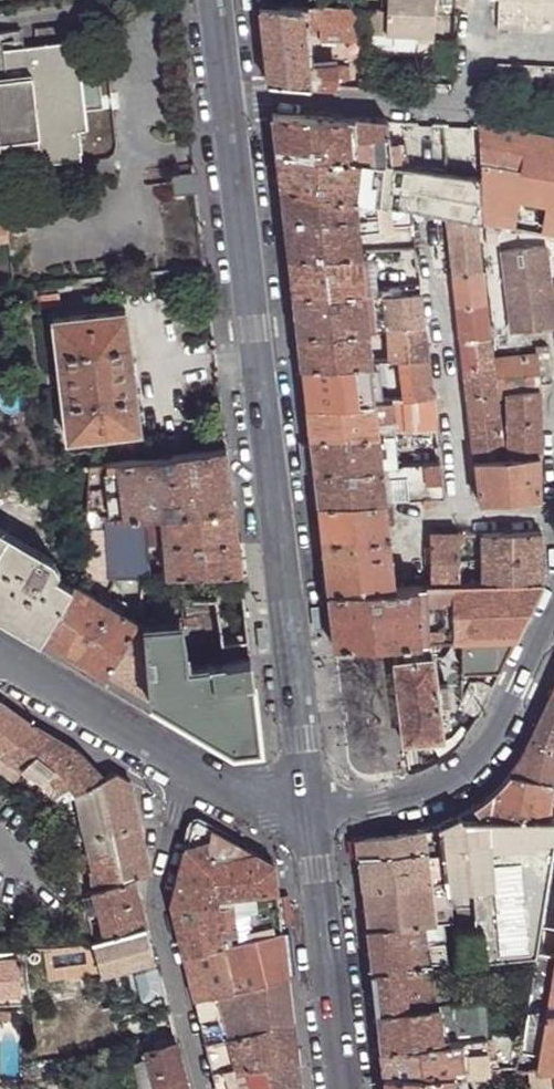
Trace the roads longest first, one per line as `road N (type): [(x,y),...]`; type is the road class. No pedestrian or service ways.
road 1 (tertiary): [(226,97),(311,816)]
road 2 (residential): [(429,223),(460,513),(553,519)]
road 3 (residential): [(553,616),(492,745),(466,769),(439,789),(378,808),(311,816)]
road 4 (residential): [(192,777),(151,897),(203,1088)]
road 5 (tertiary): [(311,816),(348,1088)]
road 6 (residential): [(226,97),(481,108)]
road 7 (tertiary): [(0,660),(192,777)]
road 8 (tertiary): [(192,777),(311,816)]

